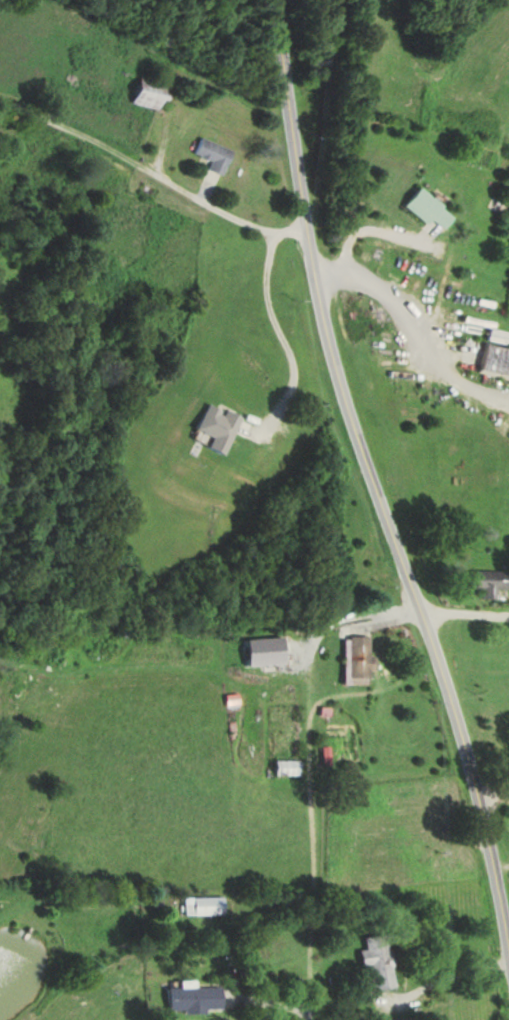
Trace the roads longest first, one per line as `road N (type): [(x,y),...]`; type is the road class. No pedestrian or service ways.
road 1 (tertiary): [(508,932),(462,722),(344,391),(316,279),(278,0)]

